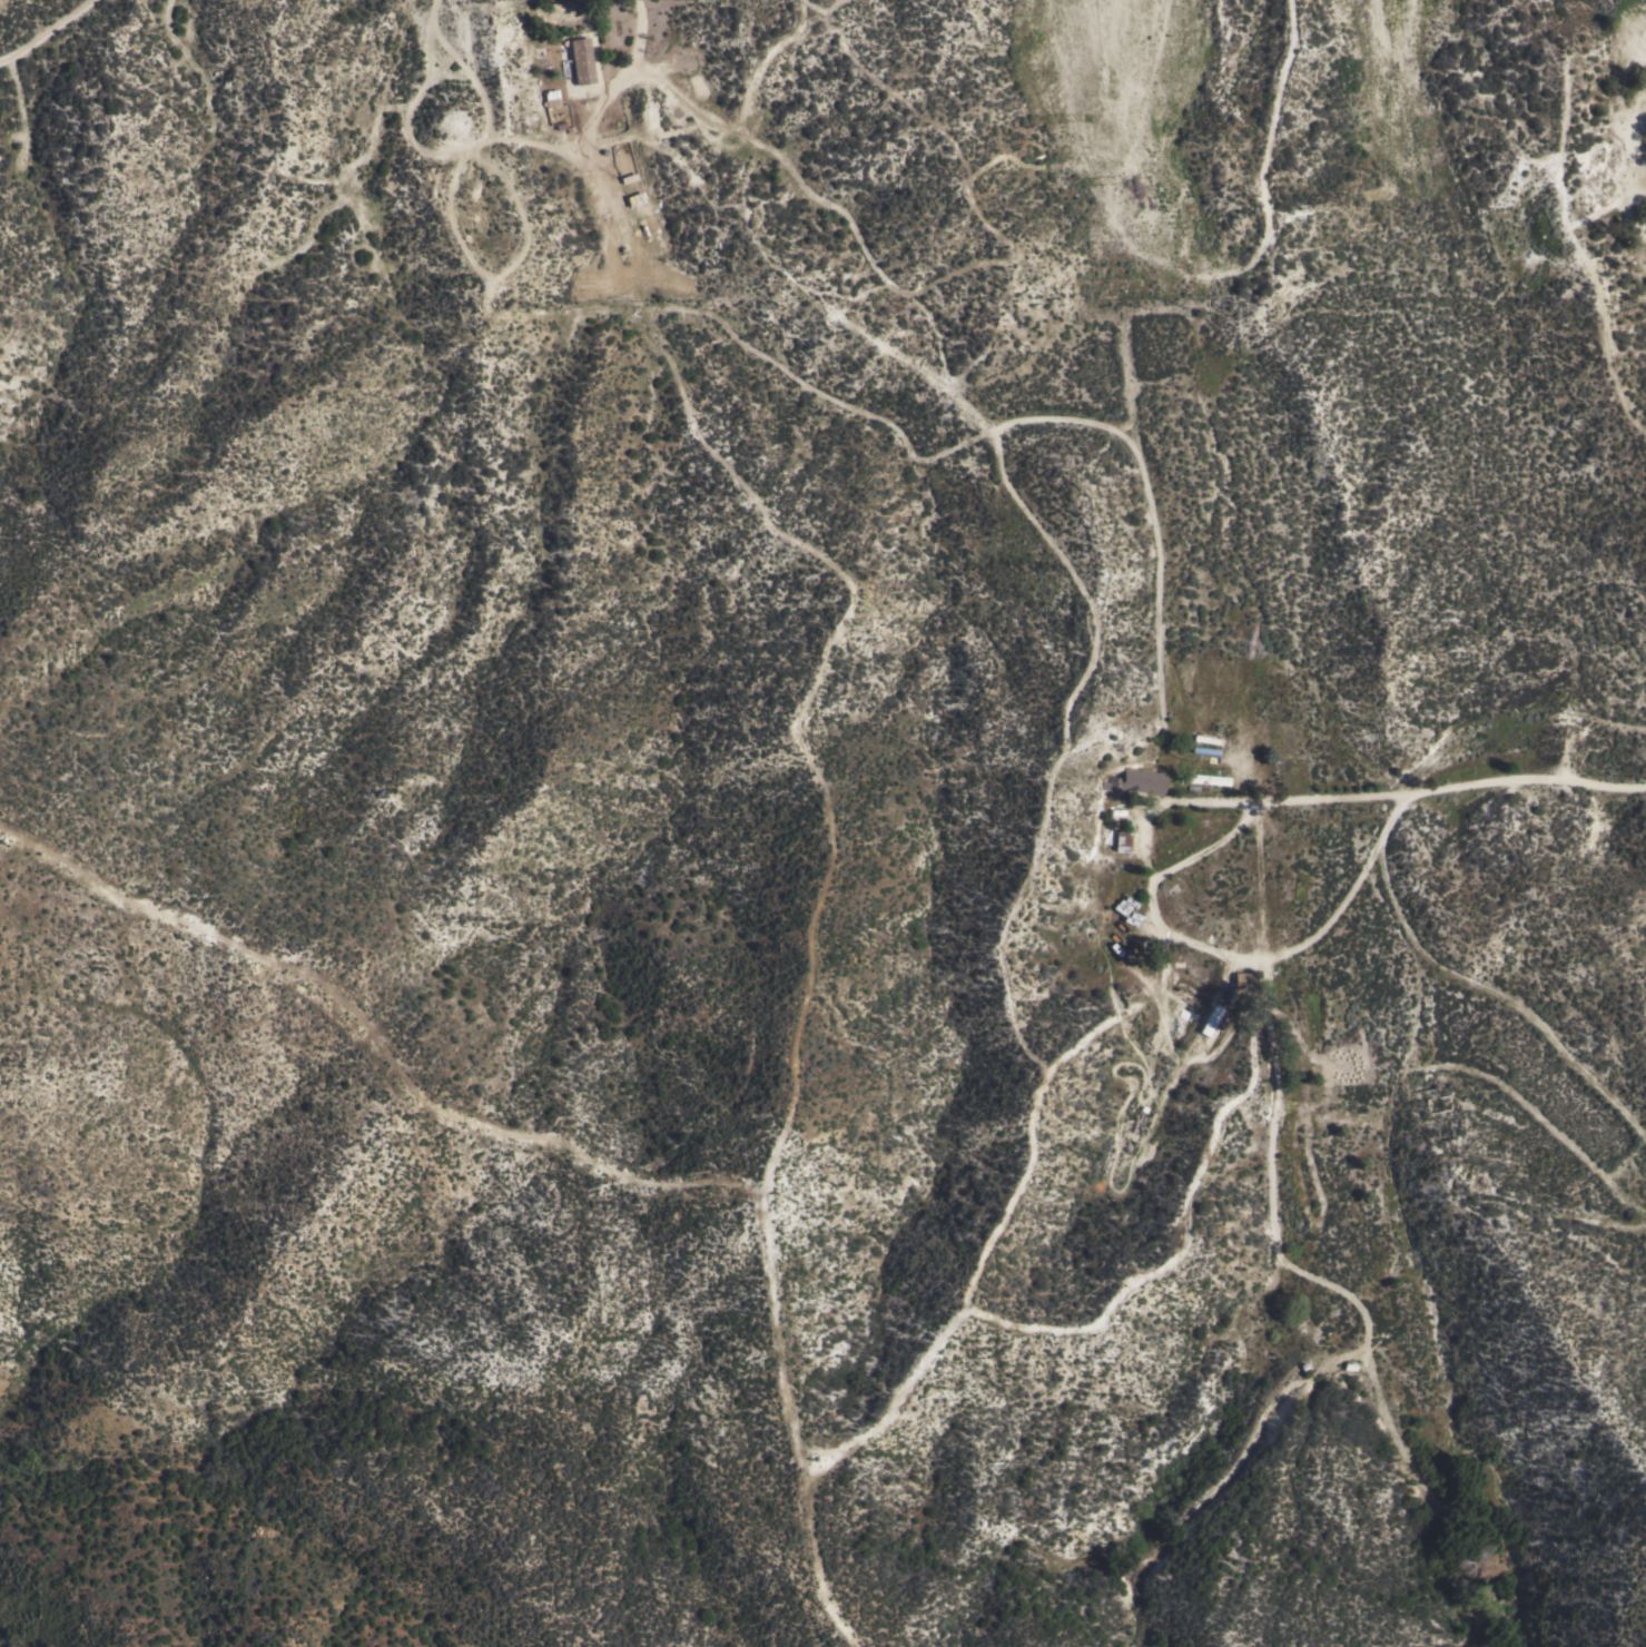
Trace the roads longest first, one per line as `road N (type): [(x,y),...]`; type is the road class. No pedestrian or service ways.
road 1 (track): [(943,381),(932,318),(871,260),(841,210),(743,132),(690,130),(579,161),(522,144),(444,149)]
road 2 (track): [(1258,815),(1279,1087),(1273,1165),(1280,1249),(1291,1270),(1362,1306),(1370,1322),(1367,1349),(1352,1355)]
road 3 (track): [(1096,614),(1078,575),(1018,500),(989,433),(953,389),(923,364),(837,324)]
road 4 (residential): [(1274,805),(1535,777),(1645,788)]
road 5 (track): [(1162,719),(1152,492),(1134,450),(1122,355)]
road 6 (track): [(627,256),(597,129),(604,100),(635,59),(640,32),(632,0)]
road 7 (track): [(1274,805),(1164,874),(1156,887),(1167,1008)]
road 8 (track): [(1064,749),(1064,723),(1096,644),(1095,544)]
road 9 (track): [(1114,195),(1081,162),(1058,0)]
road 10 (track): [(1258,815),(1244,802),(1164,806),(1144,845),(1159,884)]
road 11 (track): [(989,433),(1021,421),(1082,422),(1134,450)]

